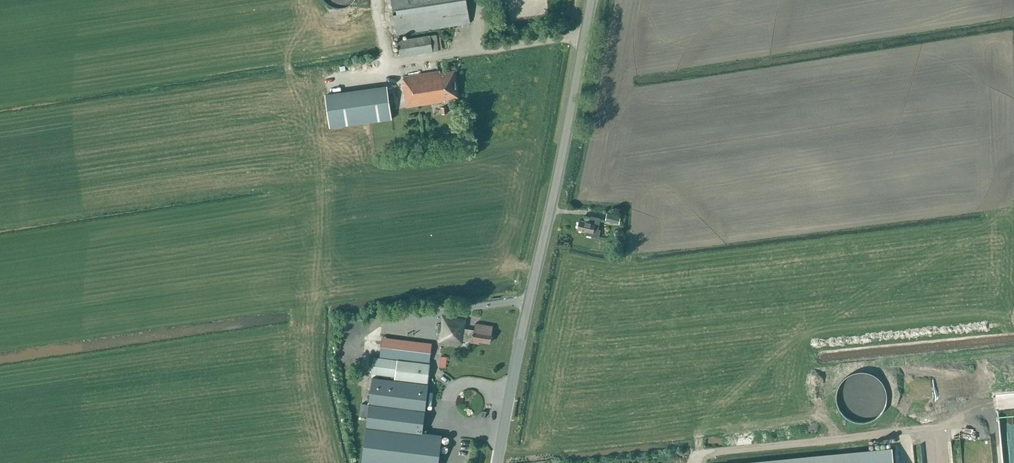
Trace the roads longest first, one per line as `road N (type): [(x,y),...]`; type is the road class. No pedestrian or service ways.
road 1 (tertiary): [(533,299),(593,0)]
road 2 (unclassified): [(533,299),(422,314),(409,326)]

